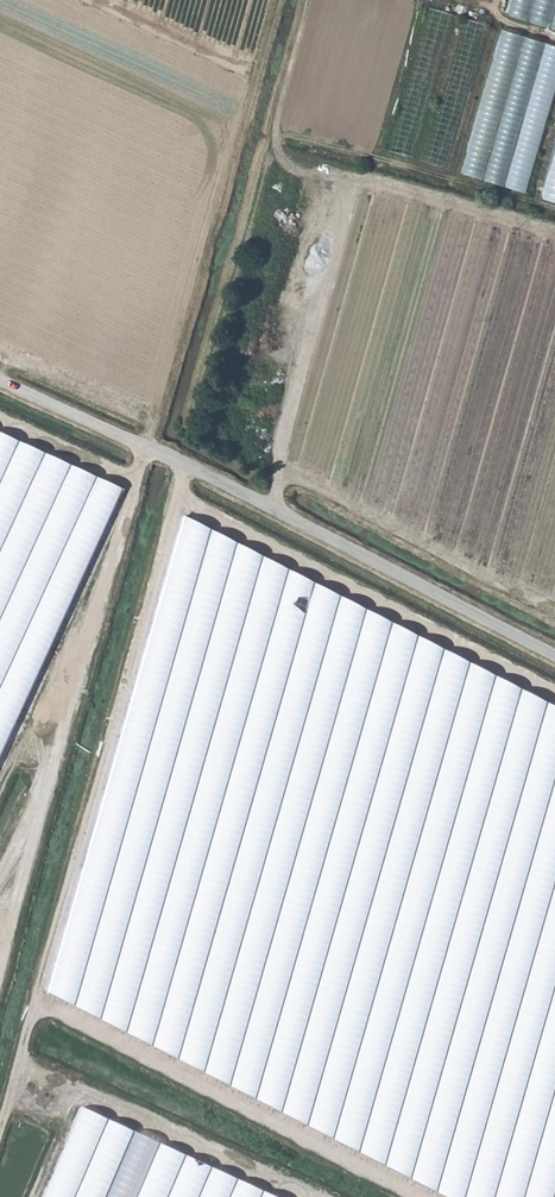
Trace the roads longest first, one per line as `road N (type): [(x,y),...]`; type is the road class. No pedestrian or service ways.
road 1 (unclassified): [(0,377),(170,456),(554,654)]
road 2 (track): [(157,449),(0,1006)]

